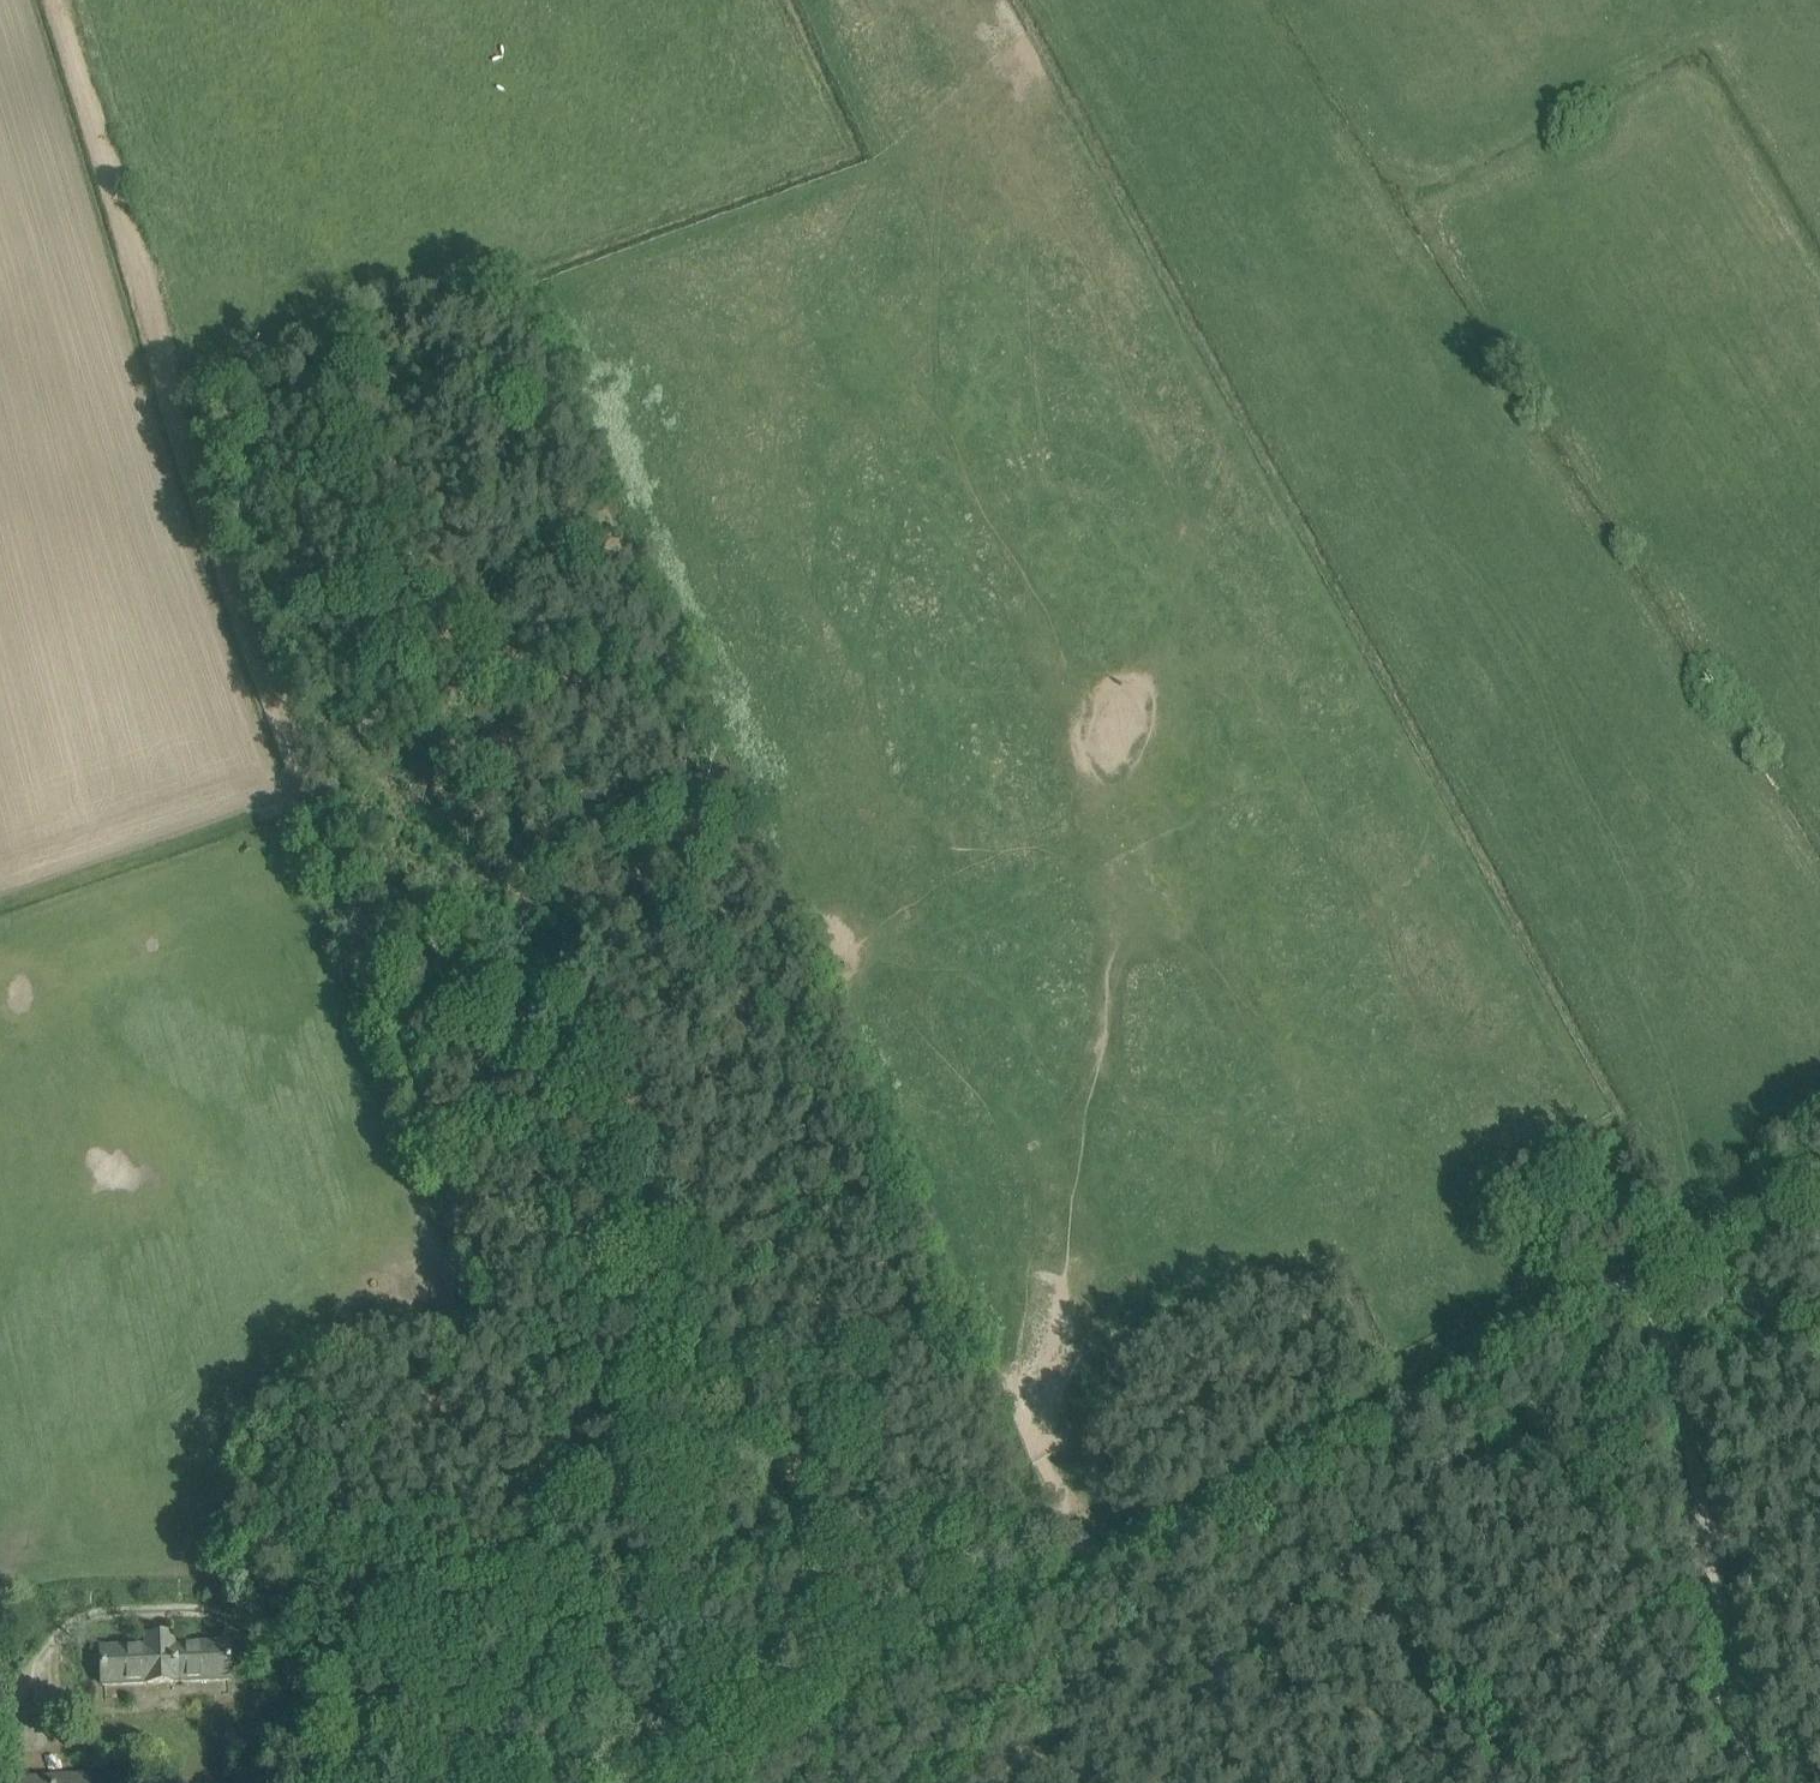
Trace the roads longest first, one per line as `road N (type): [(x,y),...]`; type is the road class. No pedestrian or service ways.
road 1 (track): [(58,0),(159,358),(446,1185),(466,1225),(528,1232),(647,1309),(710,1389),(816,1590),(899,1668)]
road 2 (track): [(1732,1782),(1654,1329),(1625,1285)]

